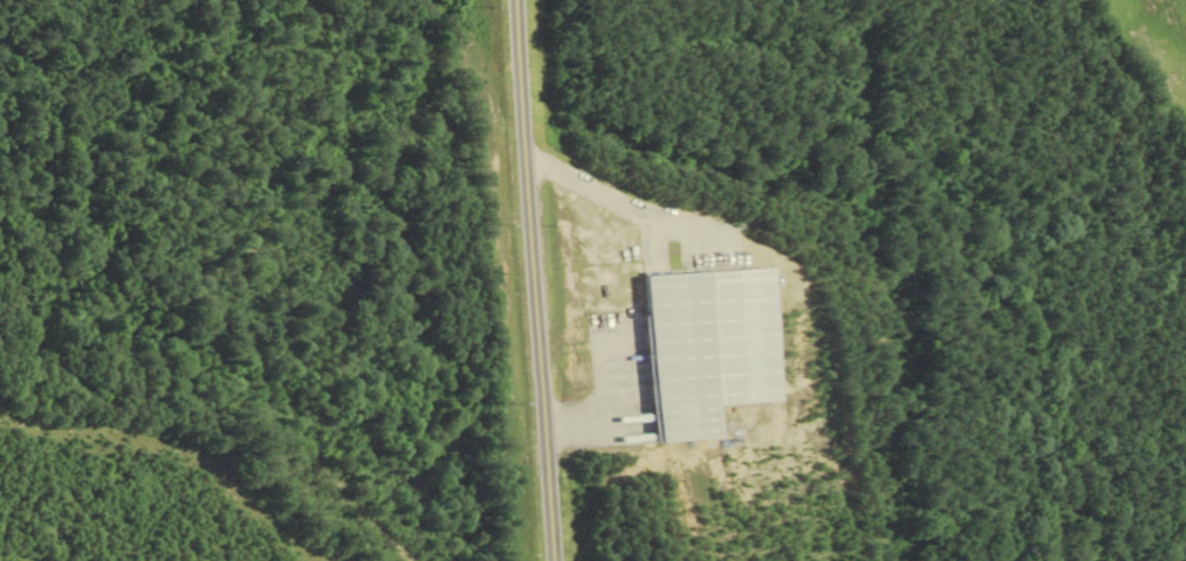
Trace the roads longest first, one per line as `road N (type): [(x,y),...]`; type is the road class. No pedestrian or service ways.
road 1 (residential): [(520,0),(556,560)]

